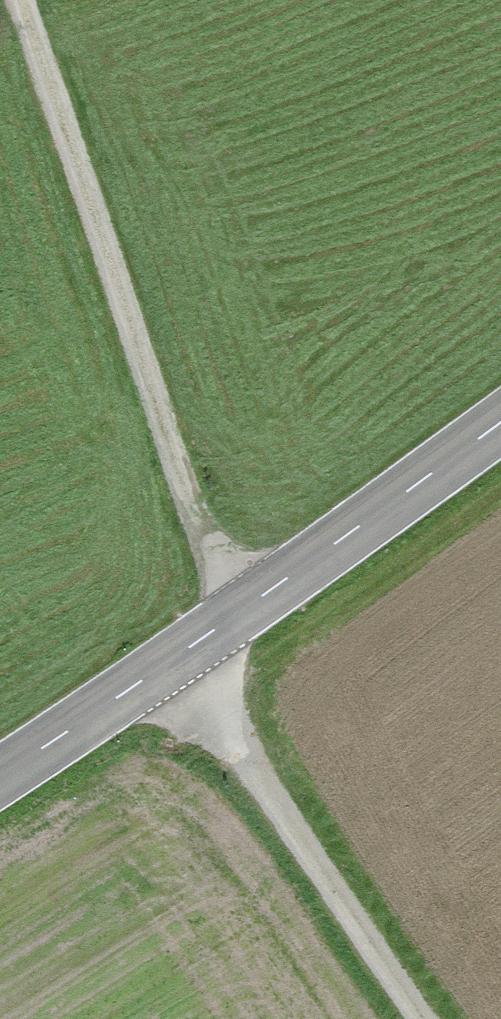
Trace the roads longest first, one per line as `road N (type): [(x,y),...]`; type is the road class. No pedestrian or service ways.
road 1 (track): [(253,617),(32,0)]
road 2 (secondary): [(500,433),(253,617),(0,778)]
road 3 (track): [(425,1018),(228,753),(195,652)]

